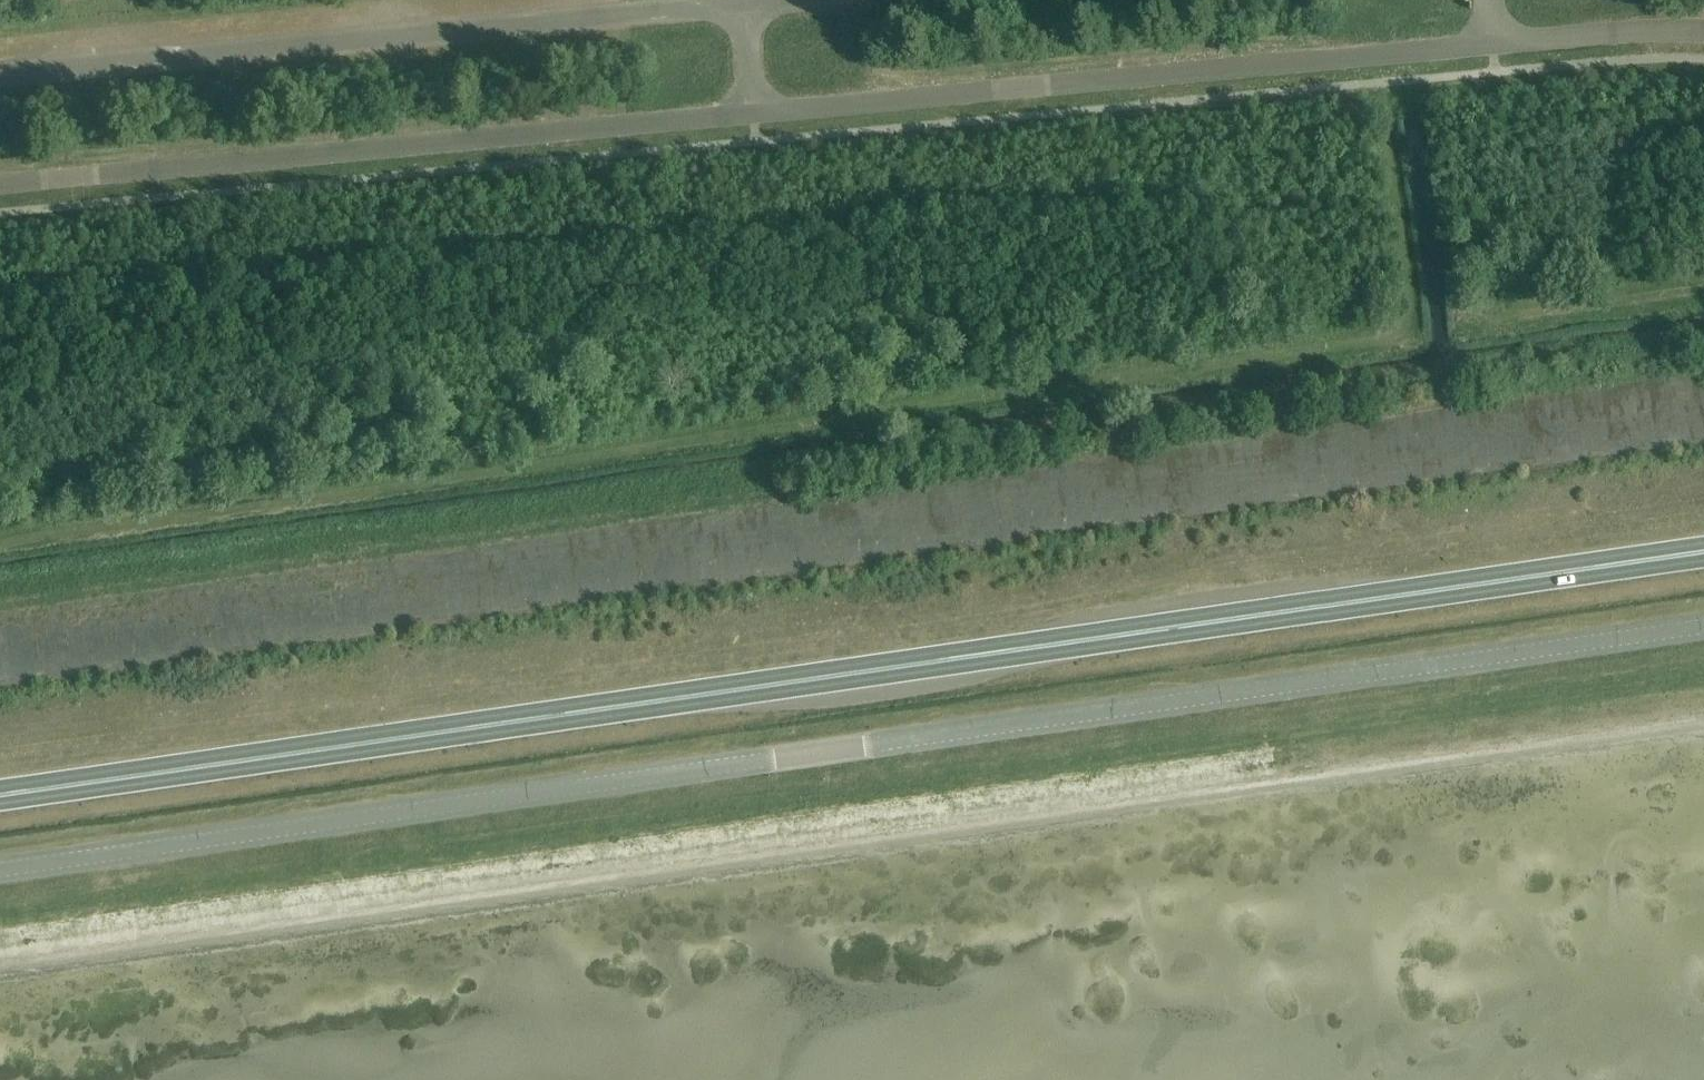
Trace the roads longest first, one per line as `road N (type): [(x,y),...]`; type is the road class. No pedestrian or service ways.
road 1 (trunk): [(0,798),(1703,552)]
road 2 (unclassified): [(0,870),(1703,627)]
road 3 (unclassified): [(0,185),(752,114)]
road 4 (unclassified): [(741,7),(0,78)]
road 5 (unclassified): [(752,114),(1493,44)]
road 6 (unclassified): [(1493,44),(1629,31),(1703,33)]

